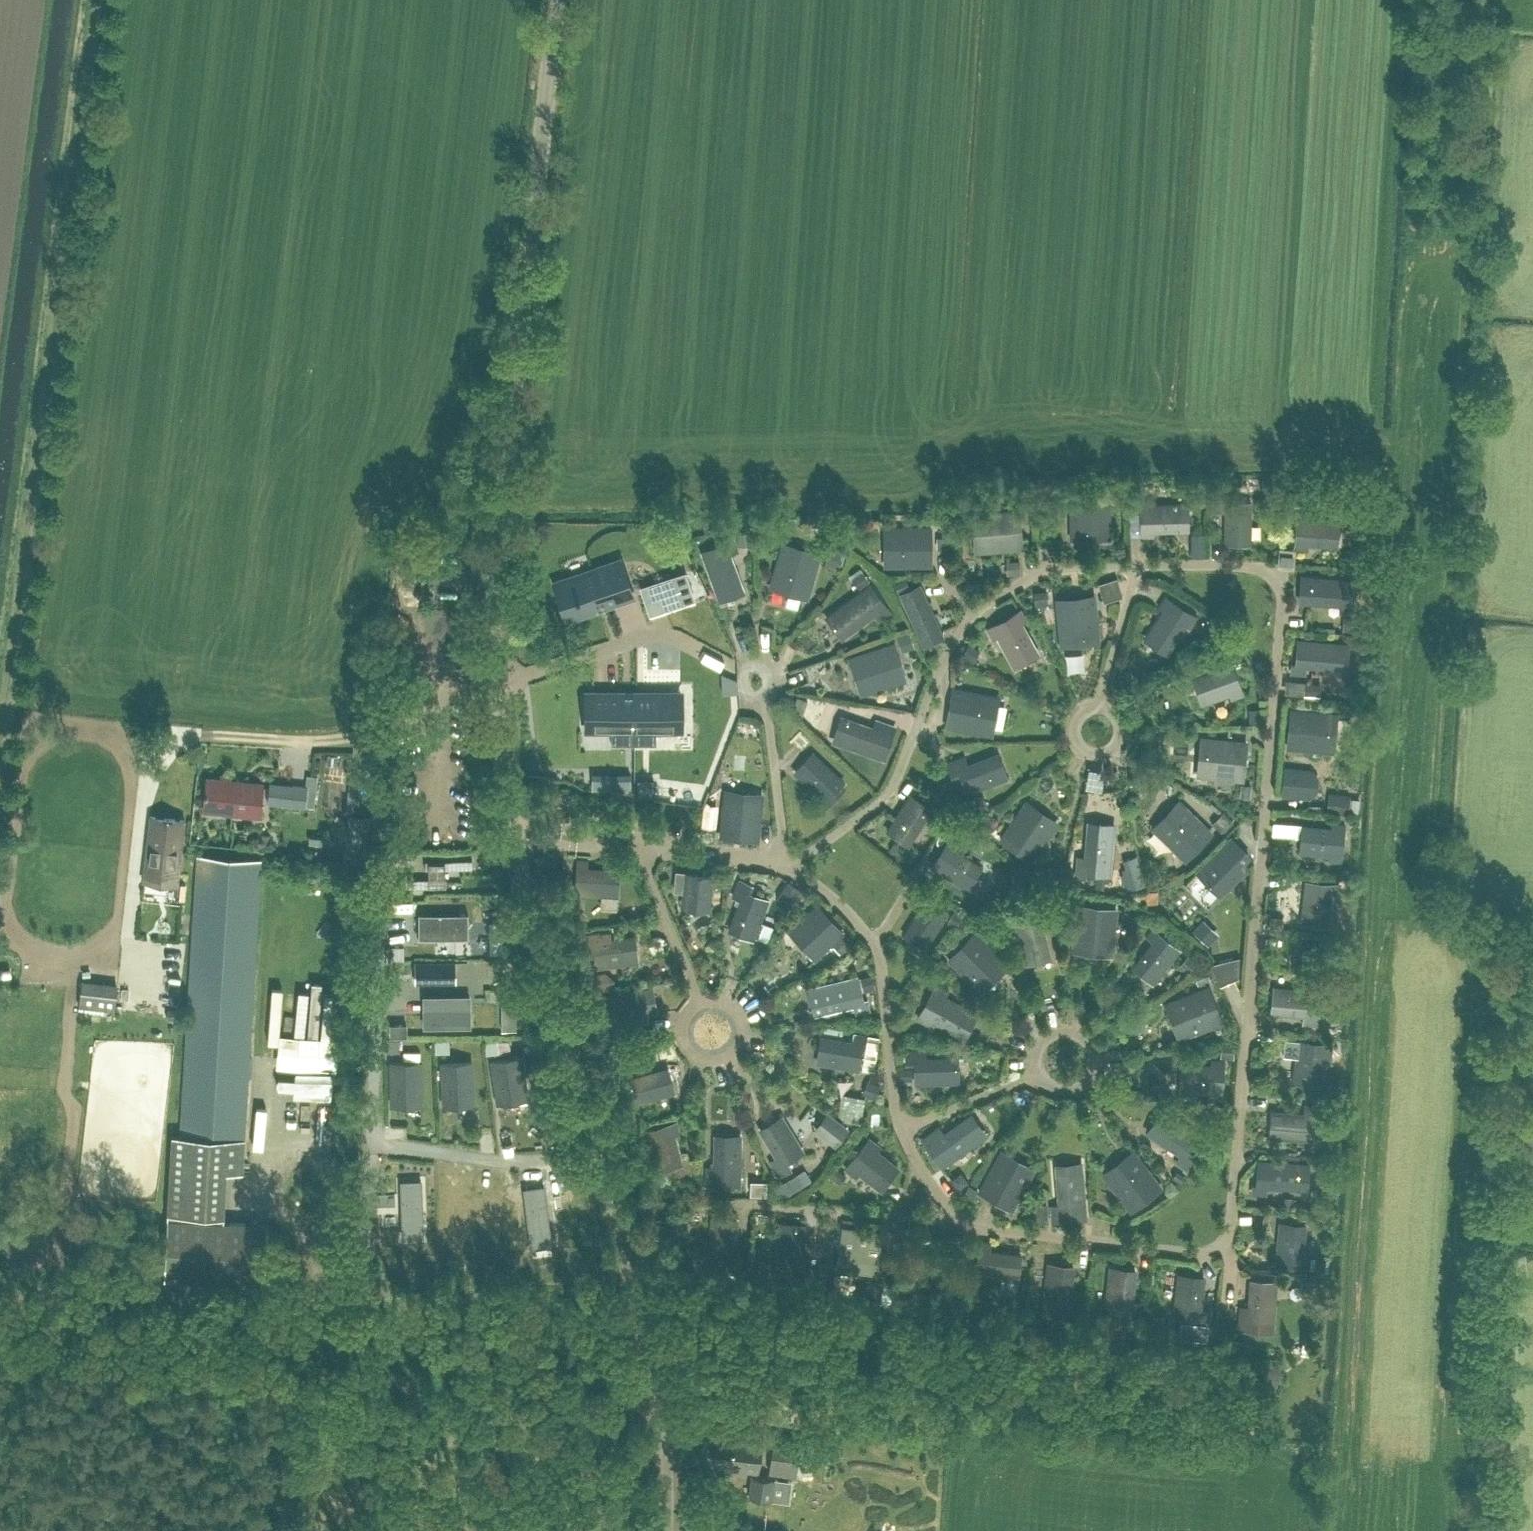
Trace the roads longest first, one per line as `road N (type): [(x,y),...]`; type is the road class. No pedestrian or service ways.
road 1 (unclassified): [(666,1530),(656,1397),(511,791),(496,650),(509,447),(558,0)]
road 2 (track): [(94,0),(0,686)]
road 3 (track): [(497,654),(583,644),(613,632),(675,634),(700,649),(704,667),(731,671)]

